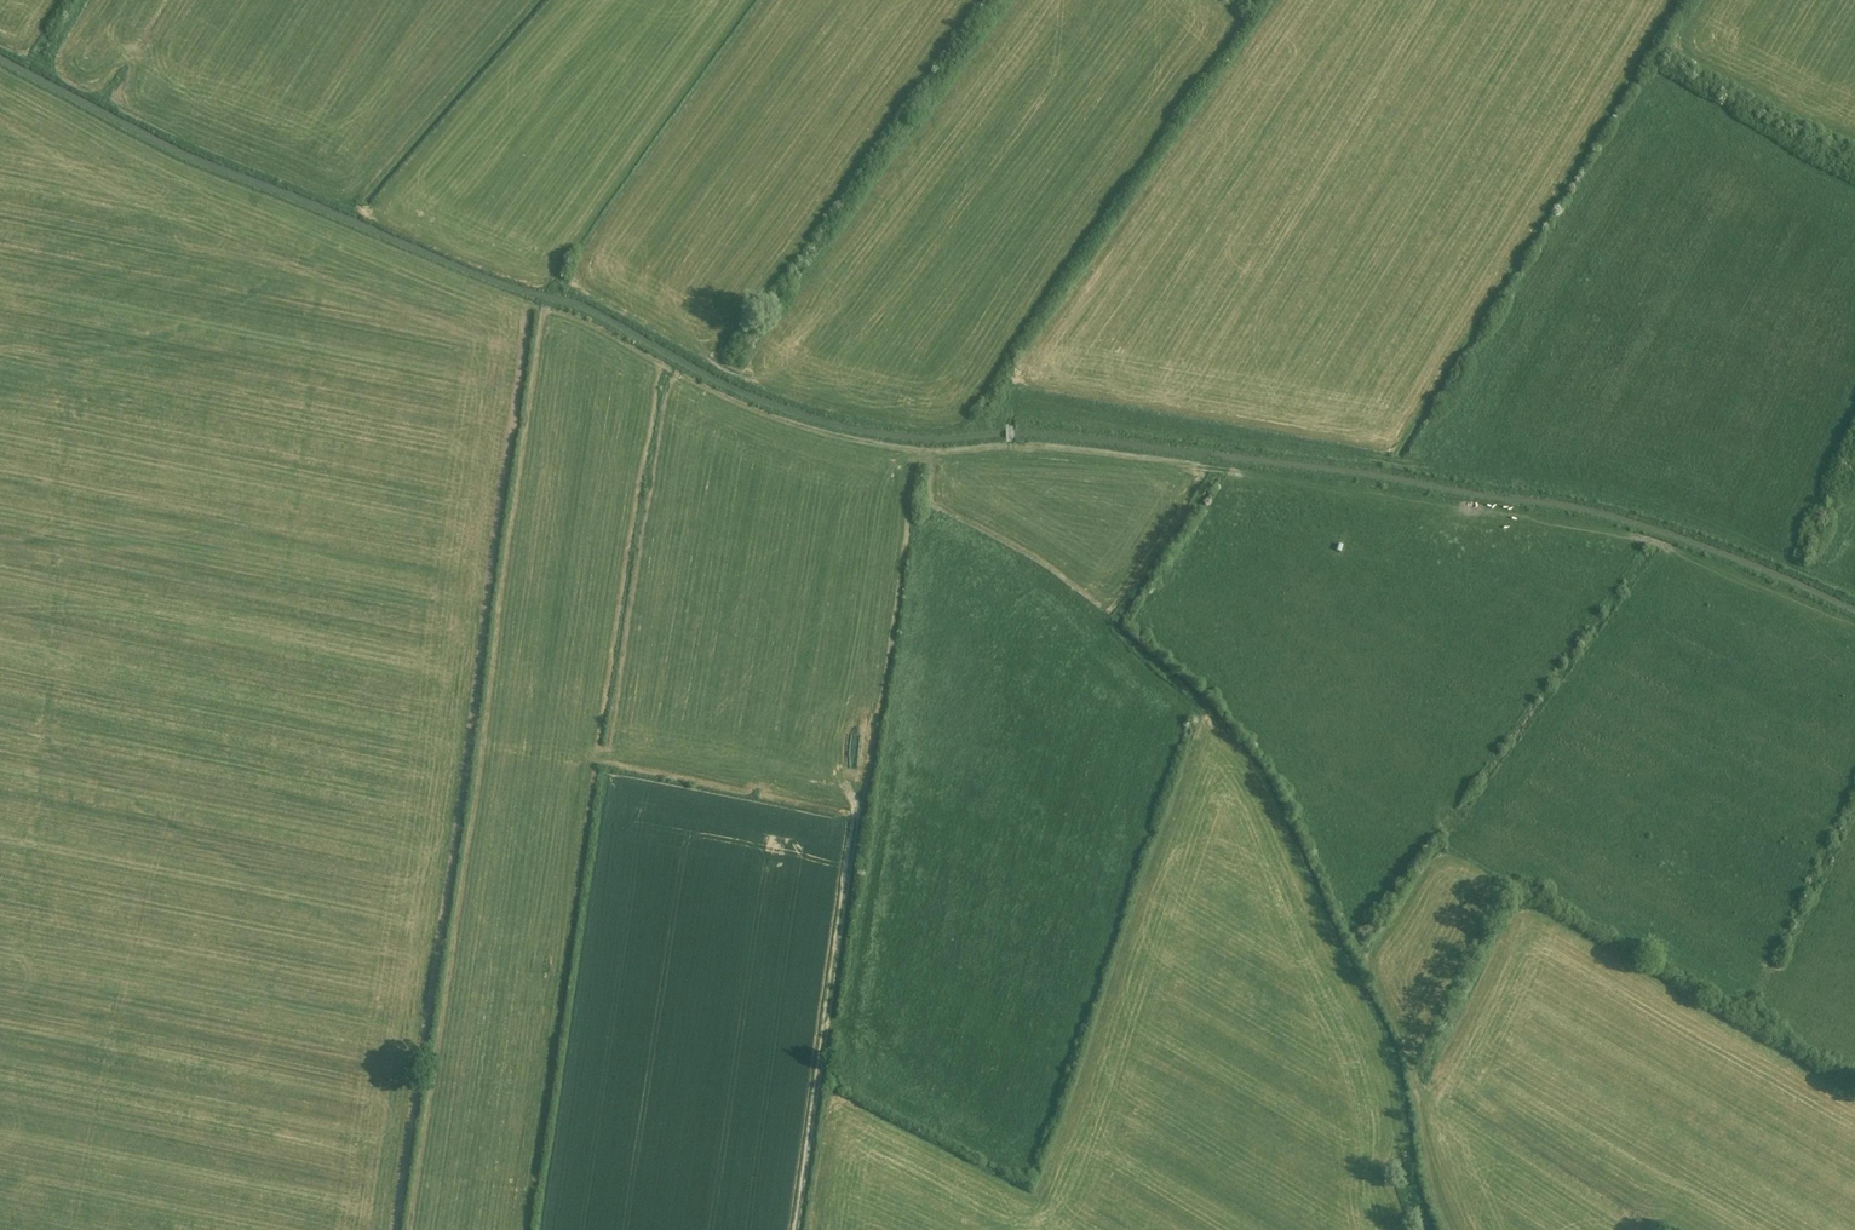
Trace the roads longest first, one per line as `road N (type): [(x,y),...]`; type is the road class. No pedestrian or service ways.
road 1 (track): [(798,1229),(873,712),(898,469),(919,457),(1209,468)]

